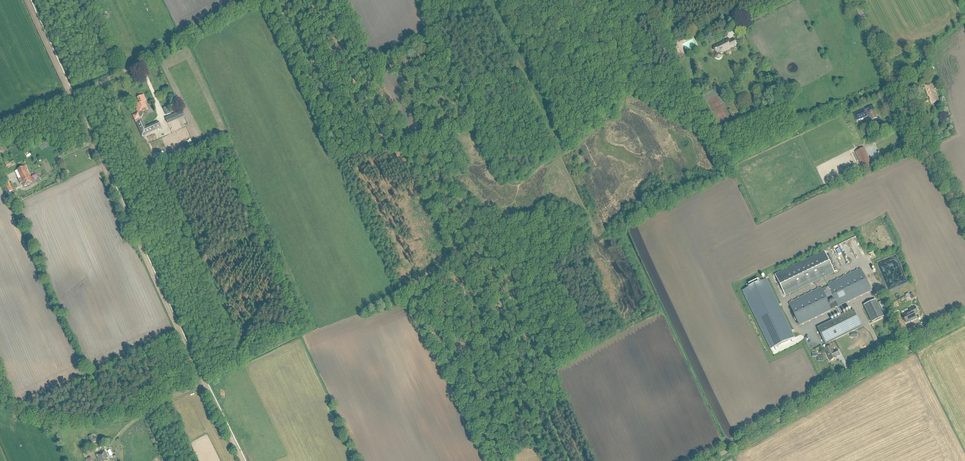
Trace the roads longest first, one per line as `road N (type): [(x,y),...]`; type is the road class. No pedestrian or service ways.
road 1 (track): [(204,383),(26,0)]
road 2 (unclassified): [(714,460),(964,318)]
road 3 (unclassified): [(964,216),(907,119),(854,0)]

